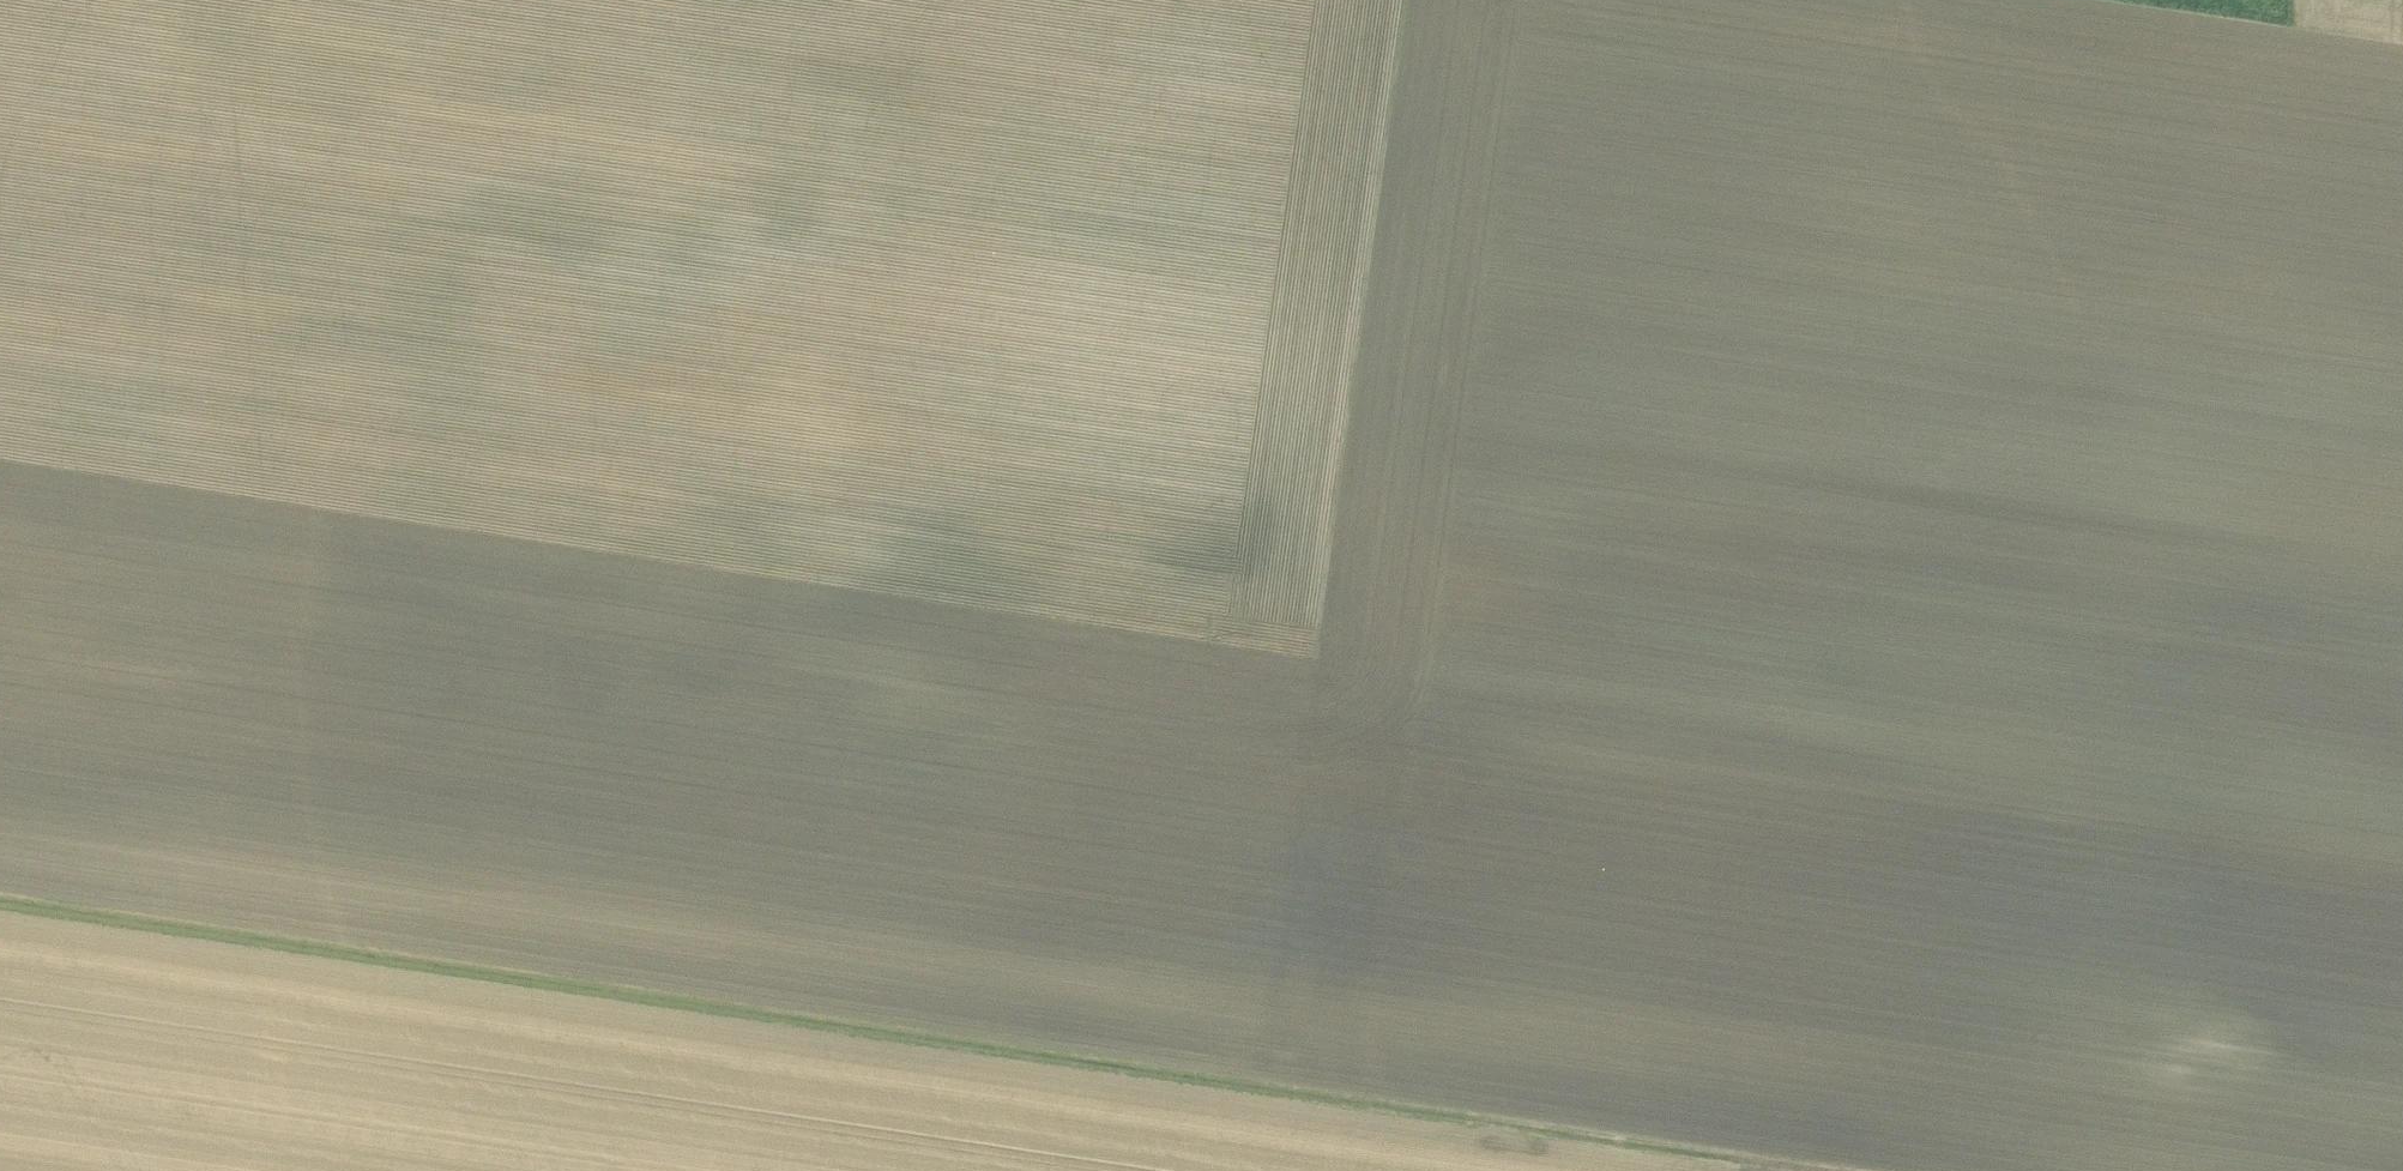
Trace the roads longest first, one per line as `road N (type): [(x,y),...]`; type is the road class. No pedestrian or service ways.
road 1 (track): [(0,899),(1827,1170)]

